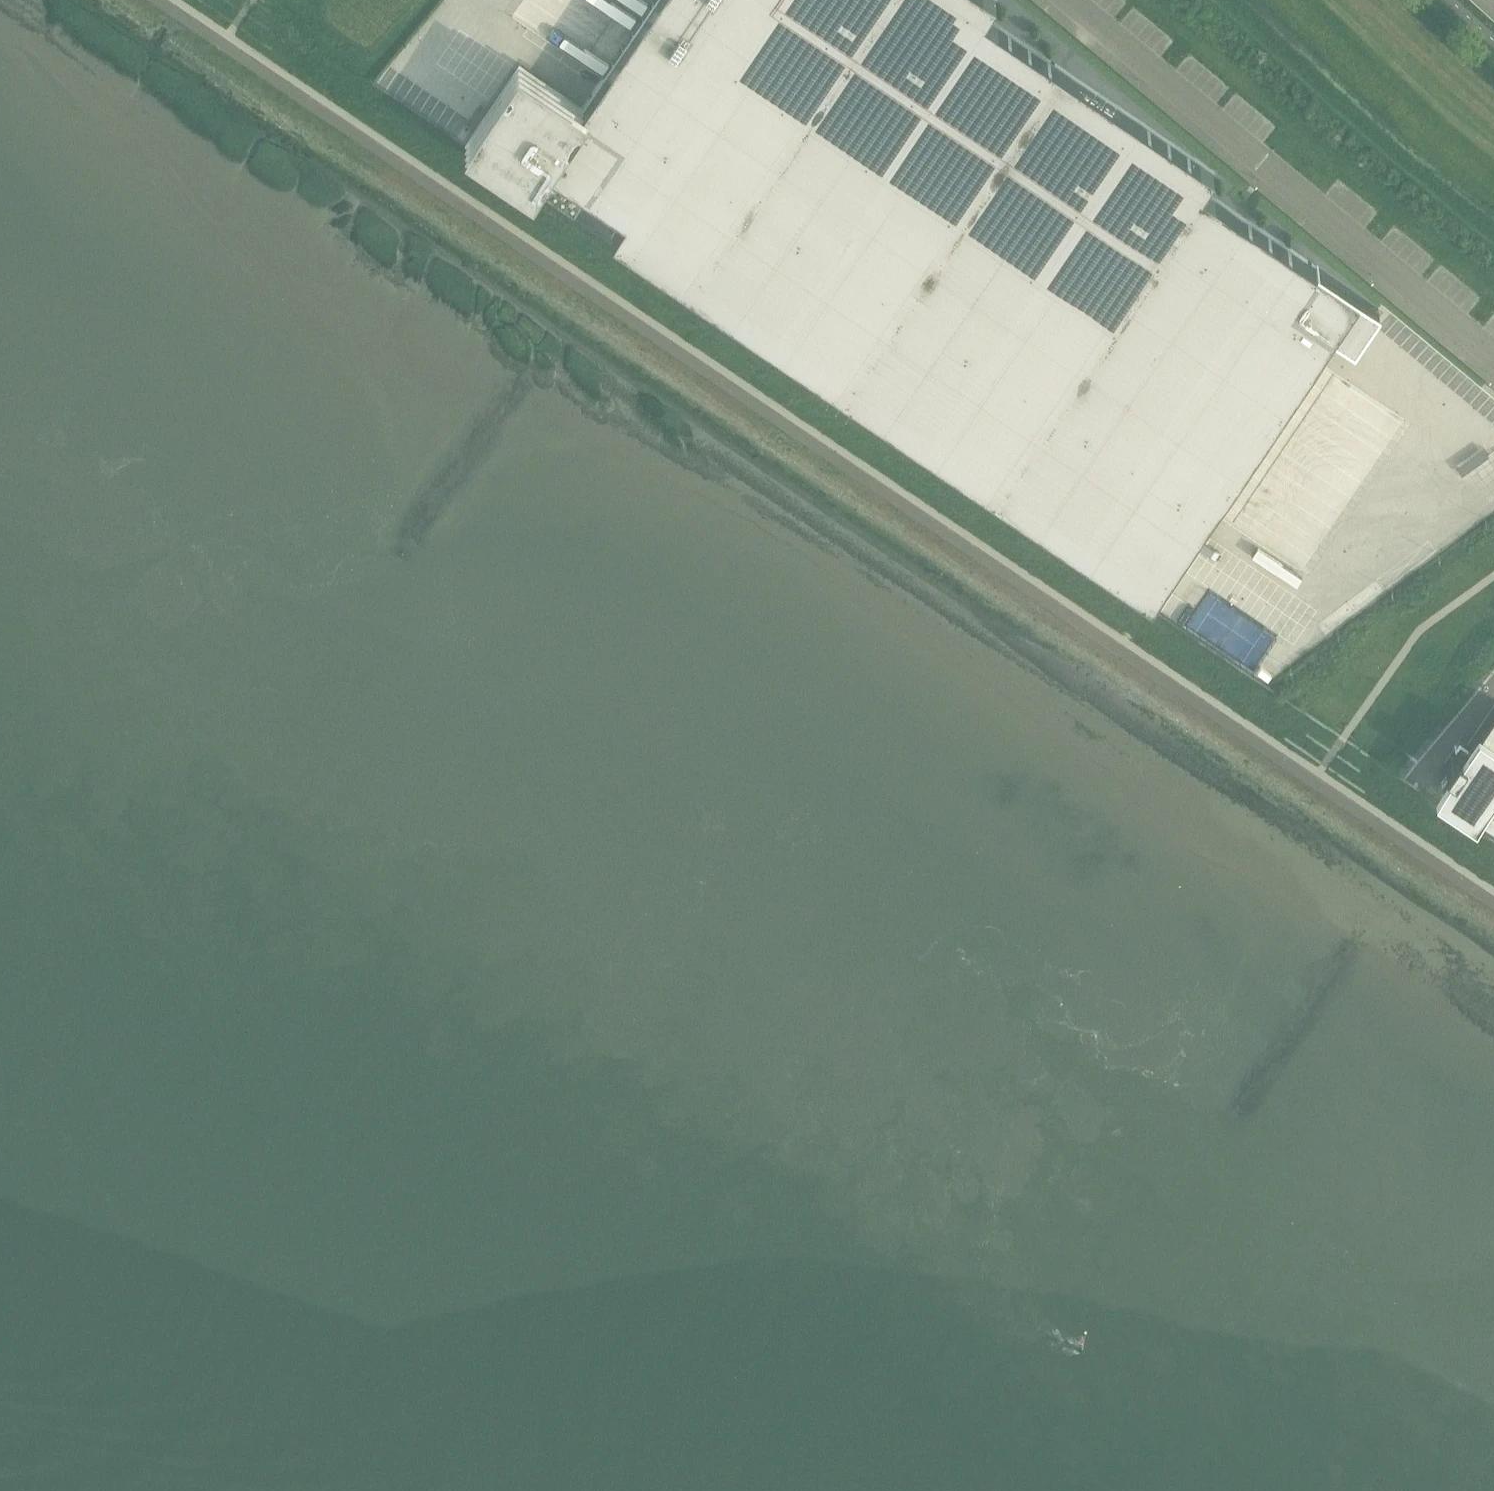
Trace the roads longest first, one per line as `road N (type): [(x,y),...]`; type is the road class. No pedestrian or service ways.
road 1 (unclassified): [(1493,355),(1071,0)]

